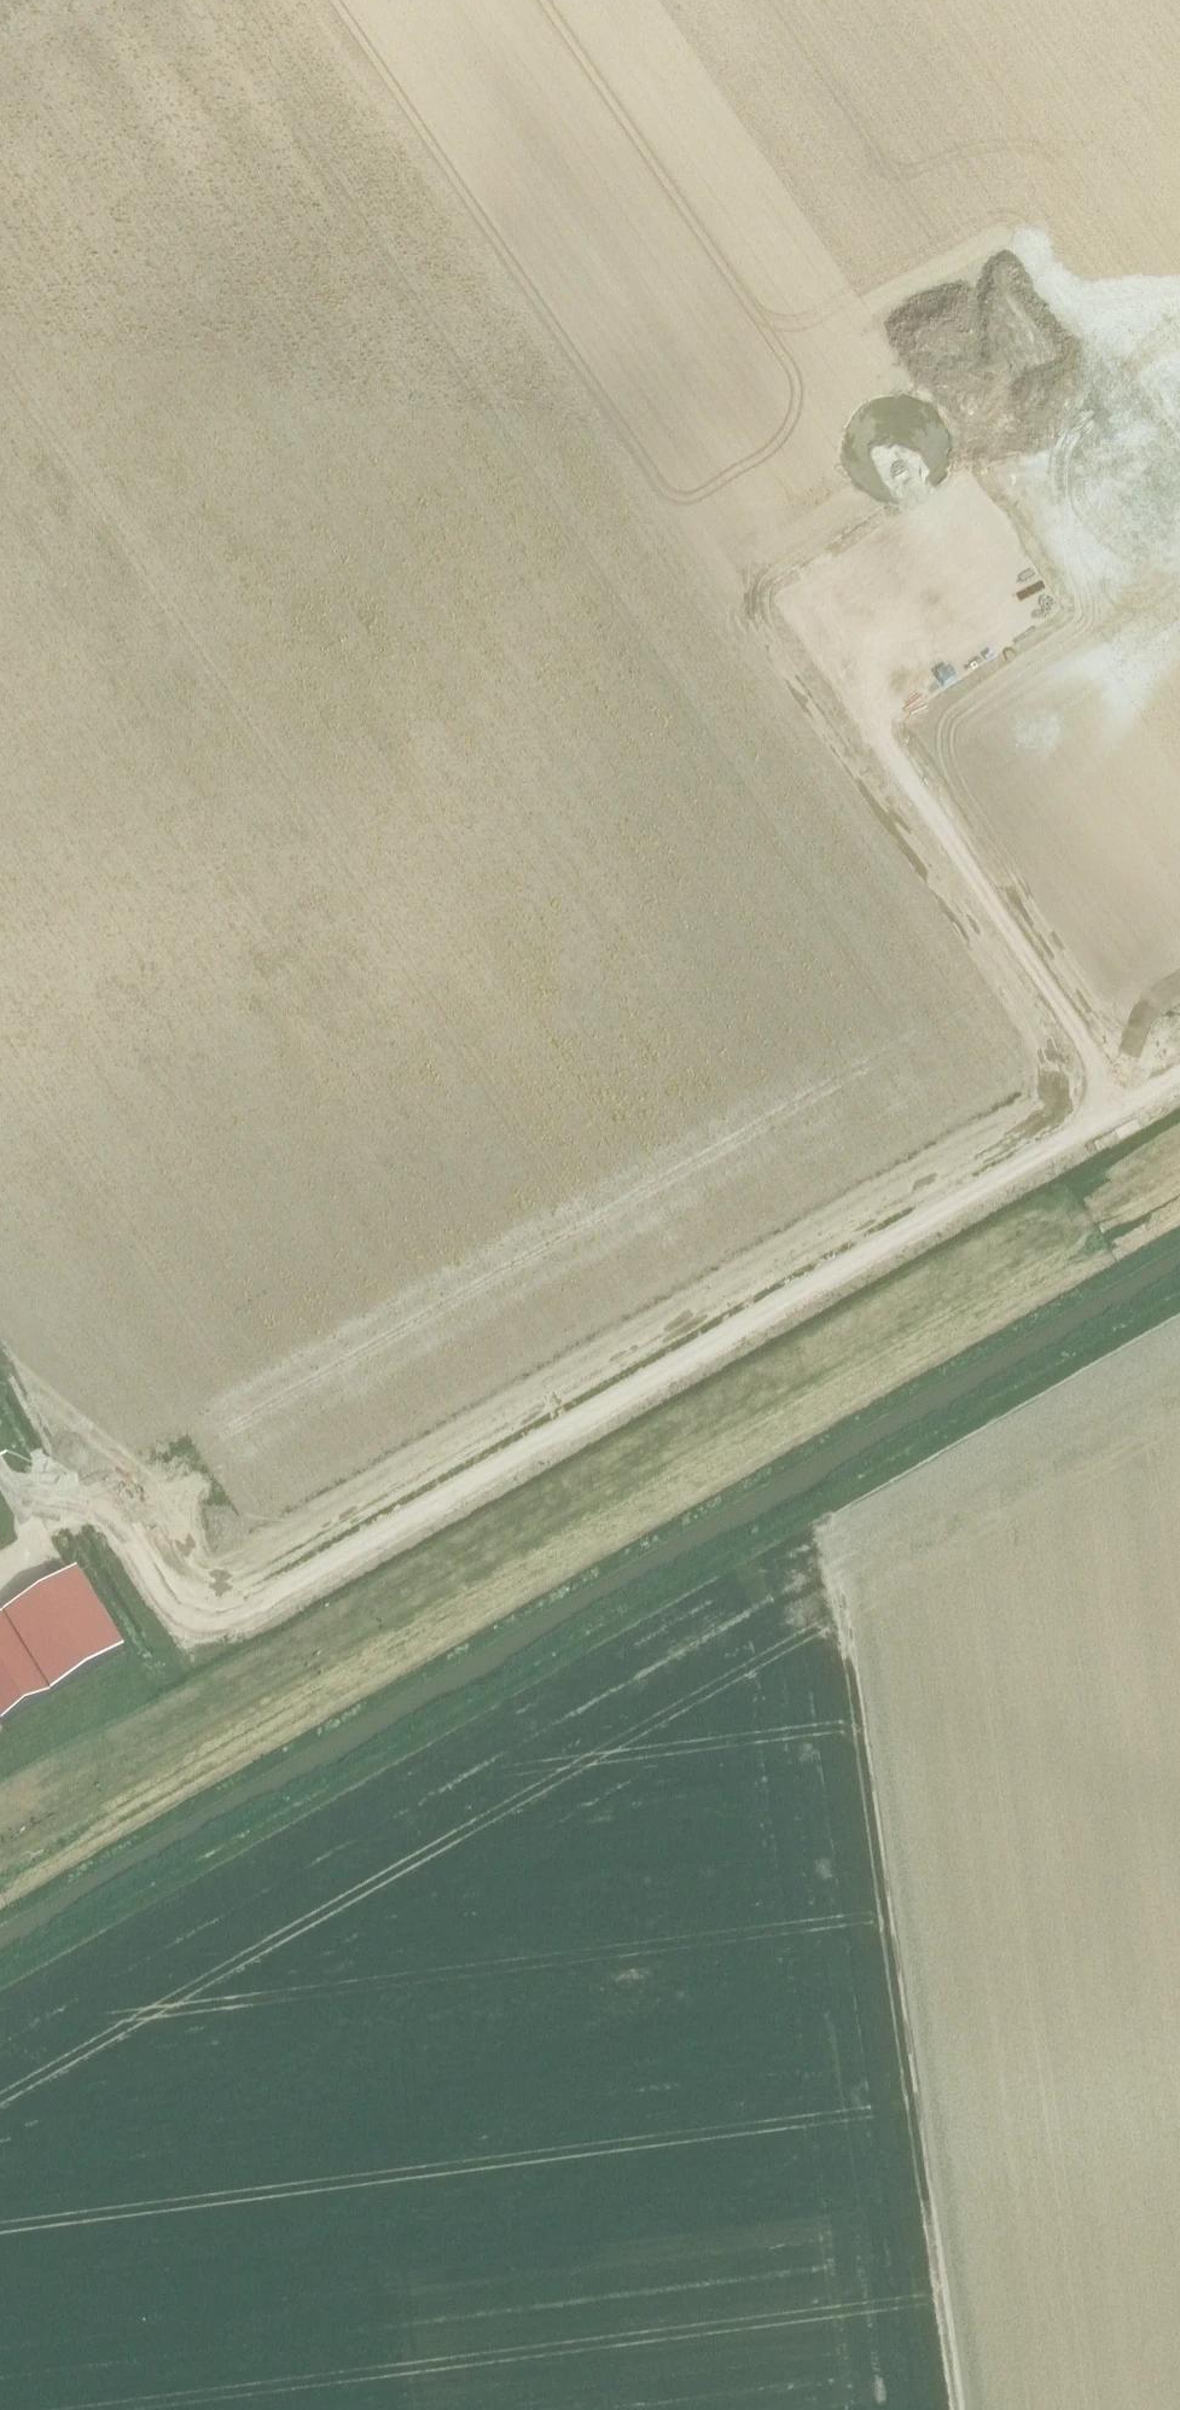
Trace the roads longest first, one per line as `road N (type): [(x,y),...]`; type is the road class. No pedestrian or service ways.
road 1 (track): [(0,1984),(1179,1309)]
road 2 (track): [(957,2409),(925,2192)]

